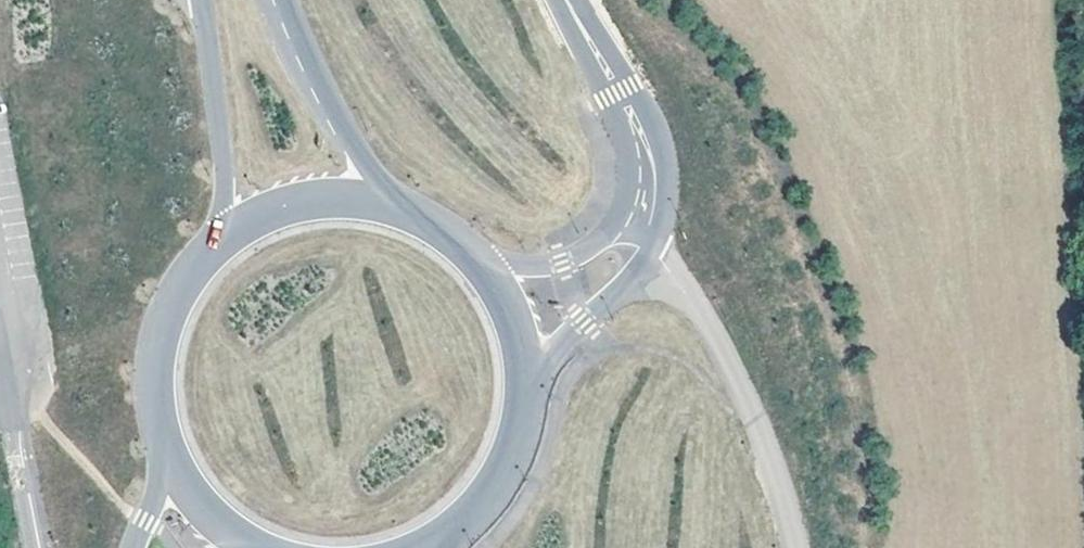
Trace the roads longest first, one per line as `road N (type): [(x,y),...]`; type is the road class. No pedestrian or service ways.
road 1 (residential): [(645,223),(742,387),(794,547)]
road 2 (secondary): [(416,219),(332,119),(277,0)]
road 3 (secondary): [(199,0),(225,174),(219,241)]
road 4 (tertiary): [(567,0),(641,133),(645,223)]
road 5 (secondary): [(219,241),(170,304),(156,341),(155,421),(167,459)]
road 6 (tertiary): [(518,411),(546,360),(633,274),(645,223)]
road 7 (secondary): [(416,219),(335,200),(294,205),(219,241)]
road 8 (tertiary): [(645,223),(562,261),(478,267)]
road 9 (secondary): [(518,411),(518,360),(504,311),(478,267)]
road 10 (secondary): [(448,530),(481,497),(505,456),(518,411)]
road 11 (secondary): [(167,459),(216,525),(251,547)]

